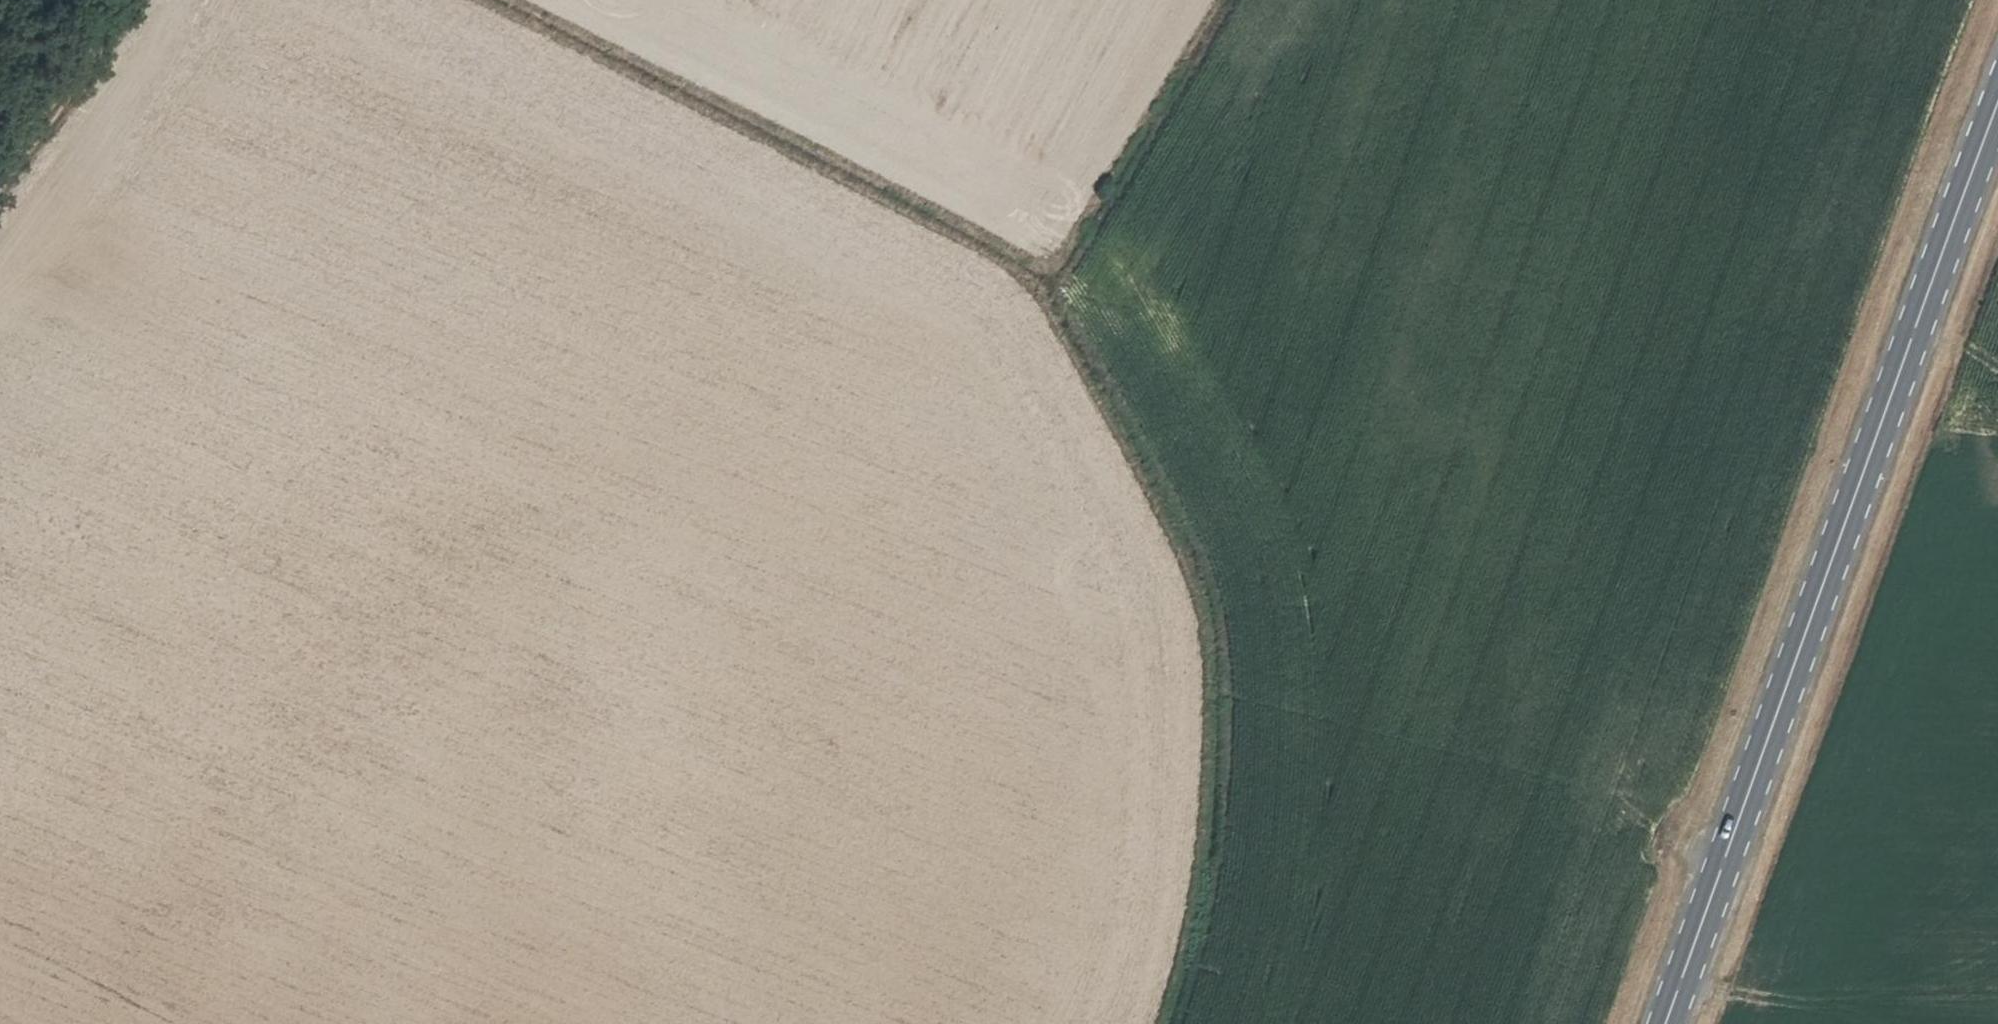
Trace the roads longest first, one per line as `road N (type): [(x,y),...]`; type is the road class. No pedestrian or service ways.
road 1 (primary): [(1997,115),(1667,1023)]
road 2 (track): [(0,194),(134,0)]

